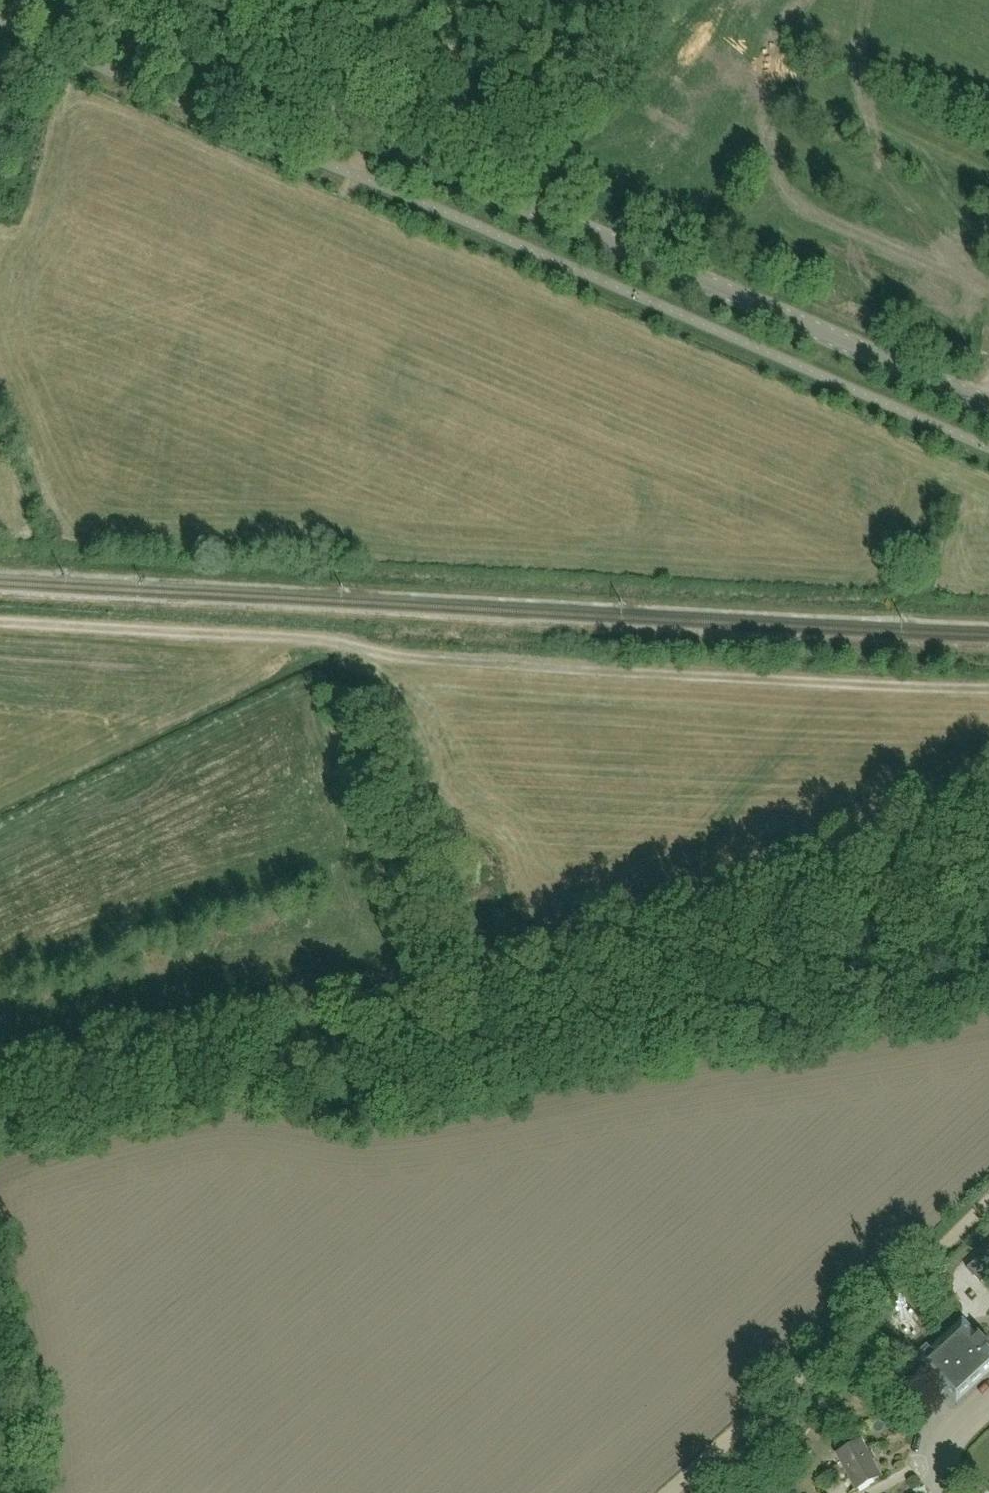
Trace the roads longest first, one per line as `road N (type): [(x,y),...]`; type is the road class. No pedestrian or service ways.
road 1 (tertiary): [(988,400),(44,0)]
road 2 (track): [(988,1202),(674,1492)]

